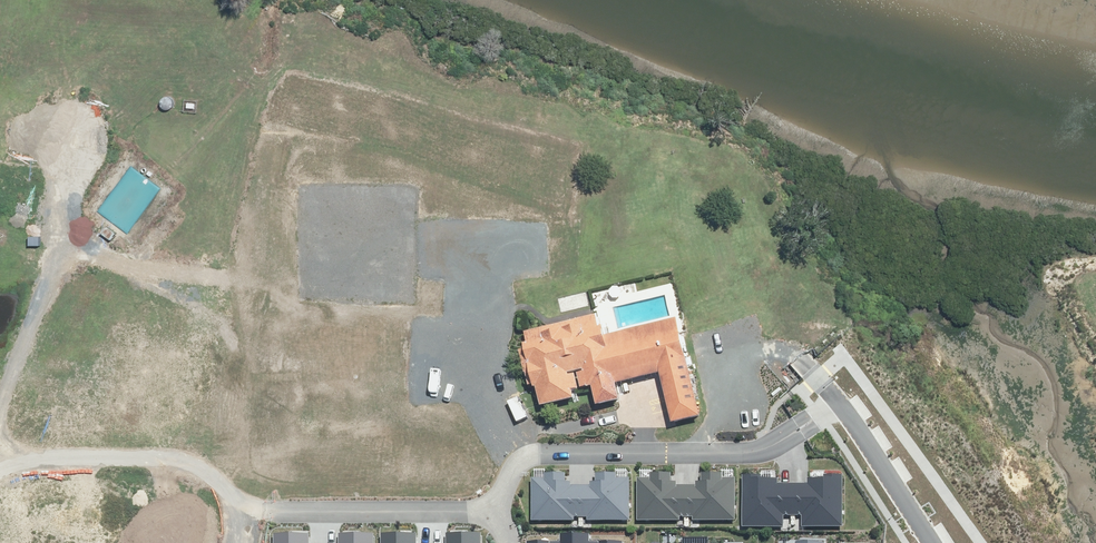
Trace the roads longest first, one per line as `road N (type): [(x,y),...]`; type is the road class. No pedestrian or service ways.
road 1 (unknown): [(805,365),(735,260),(684,216),(501,168),(181,48),(81,0)]
road 2 (residential): [(269,514),(274,340),(260,315),(212,300),(24,301)]
road 3 (residential): [(506,517),(510,466),(534,443),(768,444),(837,402)]
road 4 (residential): [(248,510),(210,475),(147,455),(0,468)]
road 5 (residential): [(269,514),(506,517)]
road 6 (residential): [(931,542),(837,402)]
road 7 (residential): [(24,301),(31,195),(56,148)]

